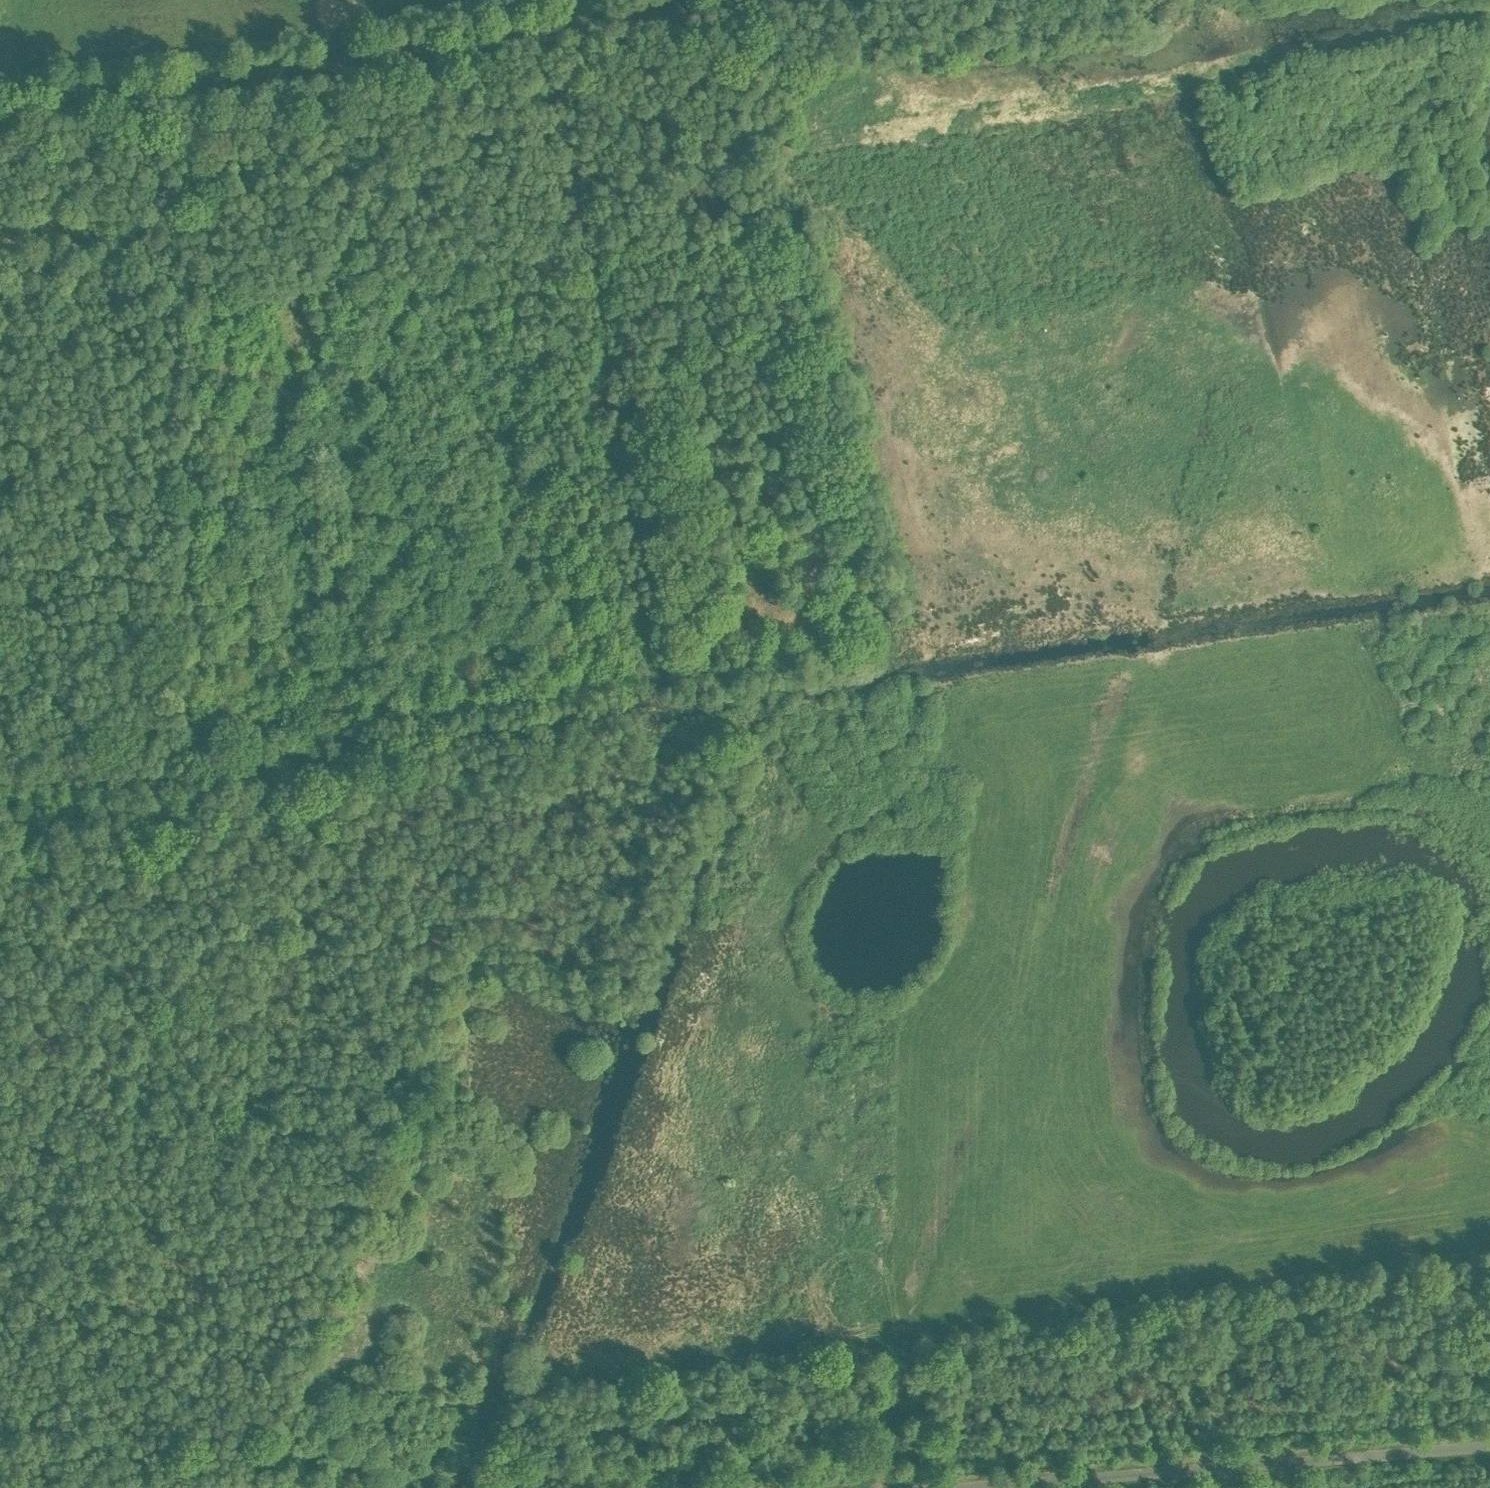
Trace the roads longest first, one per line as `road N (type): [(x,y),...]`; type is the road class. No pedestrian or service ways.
road 1 (unclassified): [(0,112),(719,0)]
road 2 (track): [(975,1487),(1489,1446)]

